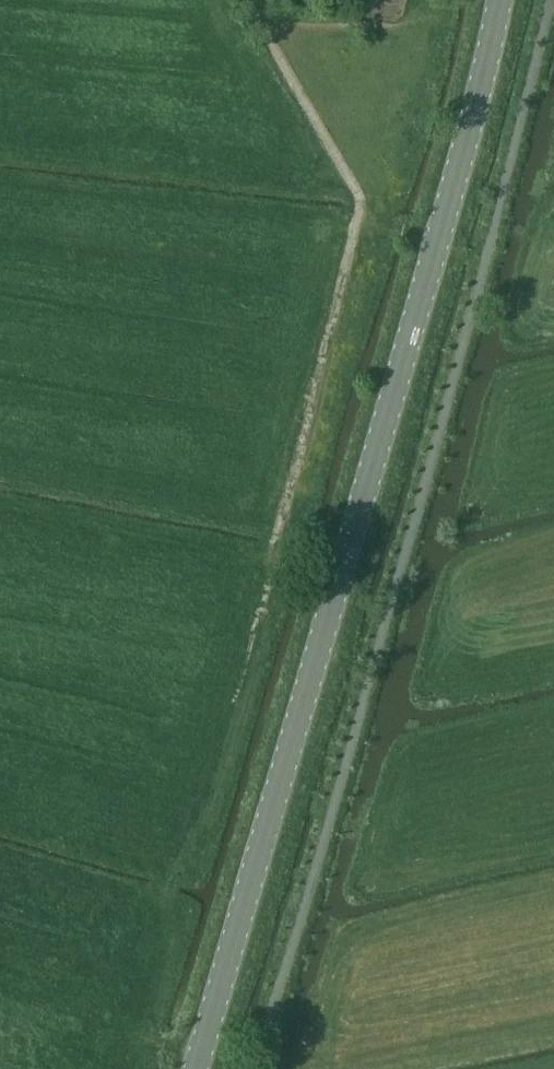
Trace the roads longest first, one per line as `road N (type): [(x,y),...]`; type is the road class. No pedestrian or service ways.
road 1 (tertiary): [(196,1068),(499,0)]
road 2 (unclassified): [(257,1068),(473,303),(550,0)]

